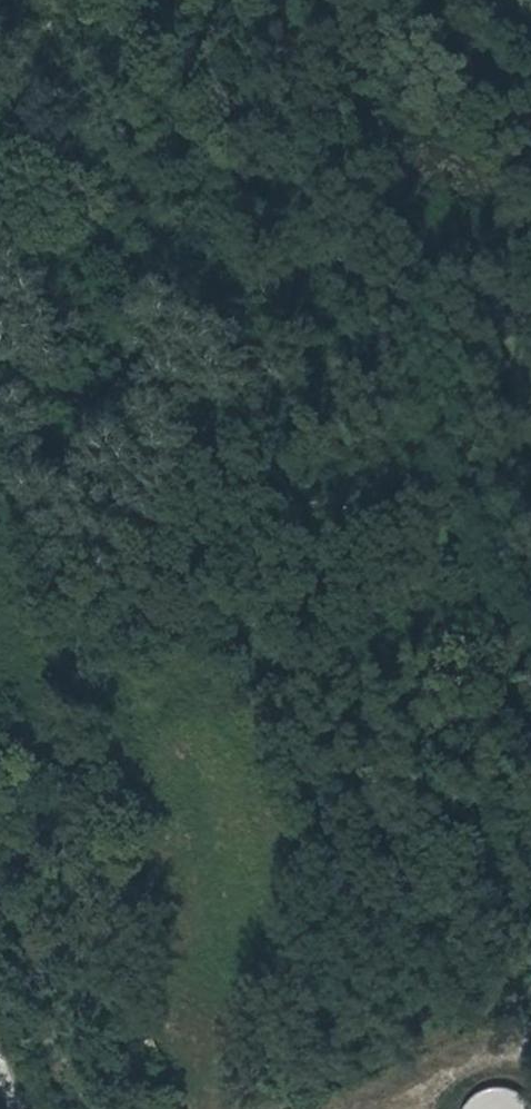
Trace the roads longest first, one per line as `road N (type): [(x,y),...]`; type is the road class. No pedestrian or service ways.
road 1 (track): [(530,1004),(305,1108)]

